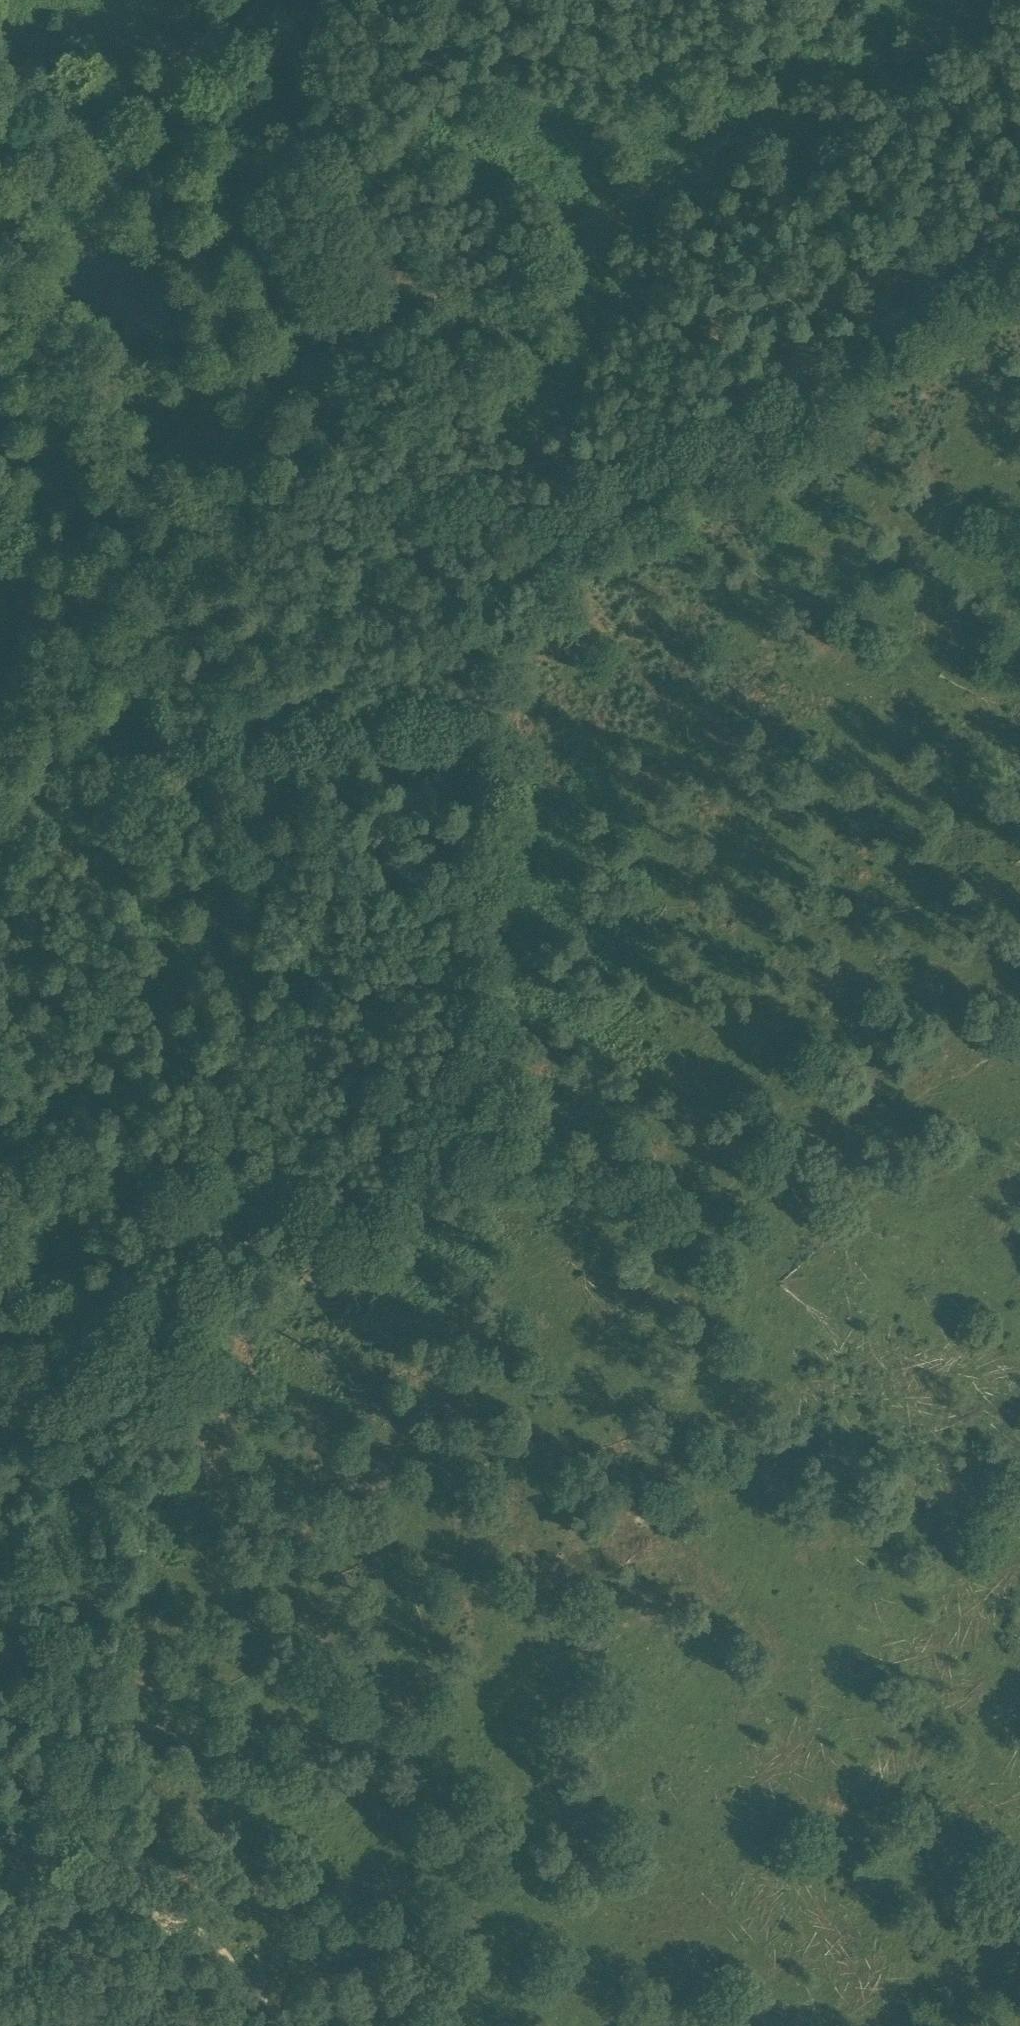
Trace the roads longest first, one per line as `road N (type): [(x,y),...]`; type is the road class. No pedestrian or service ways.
road 1 (unclassified): [(0,169),(135,104),(186,61)]

